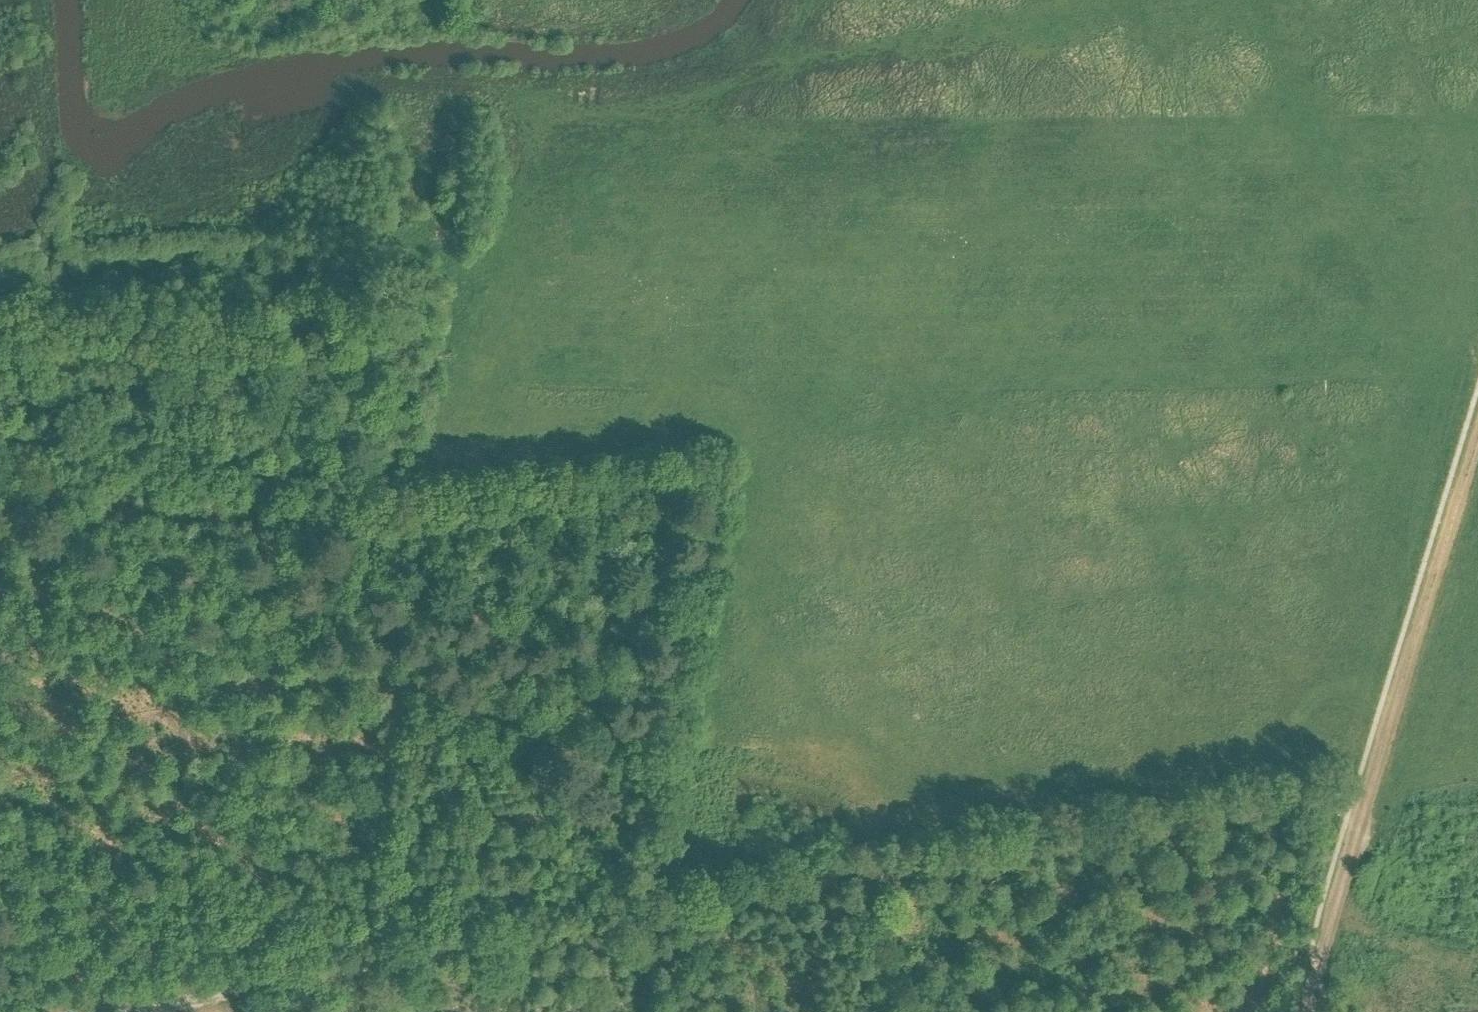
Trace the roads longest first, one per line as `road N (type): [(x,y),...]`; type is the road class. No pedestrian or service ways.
road 1 (track): [(1353,799),(753,908),(674,913)]
road 2 (track): [(674,913),(584,919),(47,1011)]
road 3 (track): [(1477,447),(1368,801)]
road 4 (track): [(1368,801),(1299,1011)]

